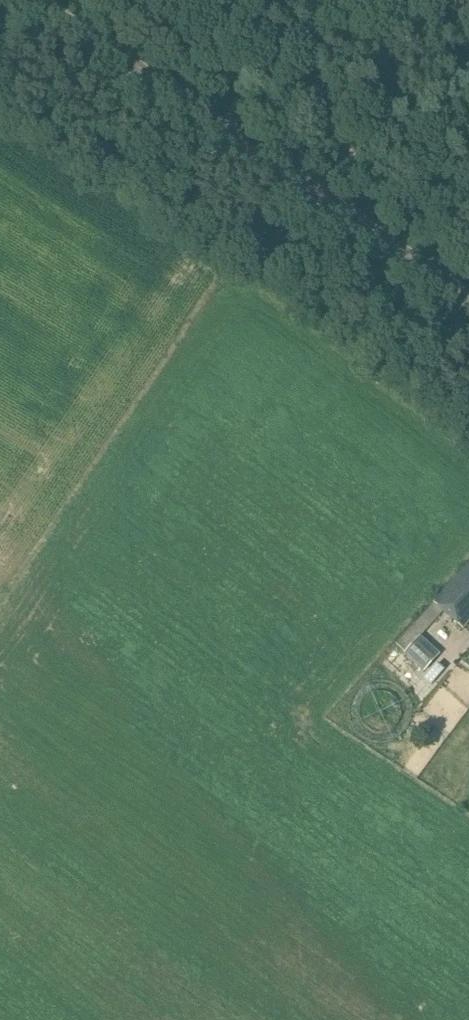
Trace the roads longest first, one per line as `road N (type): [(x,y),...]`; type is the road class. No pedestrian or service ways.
road 1 (tertiary): [(468,292),(186,89),(43,0)]

